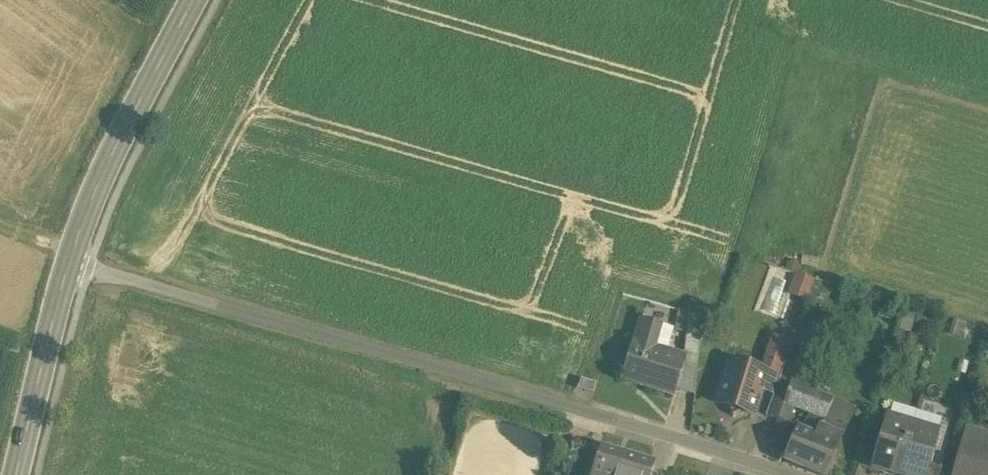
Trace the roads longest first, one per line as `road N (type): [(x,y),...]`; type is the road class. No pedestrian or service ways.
road 1 (unclassified): [(69,255),(89,268),(800,474)]
road 2 (secondary): [(69,255),(194,0)]
road 3 (secondary): [(15,474),(69,255)]

